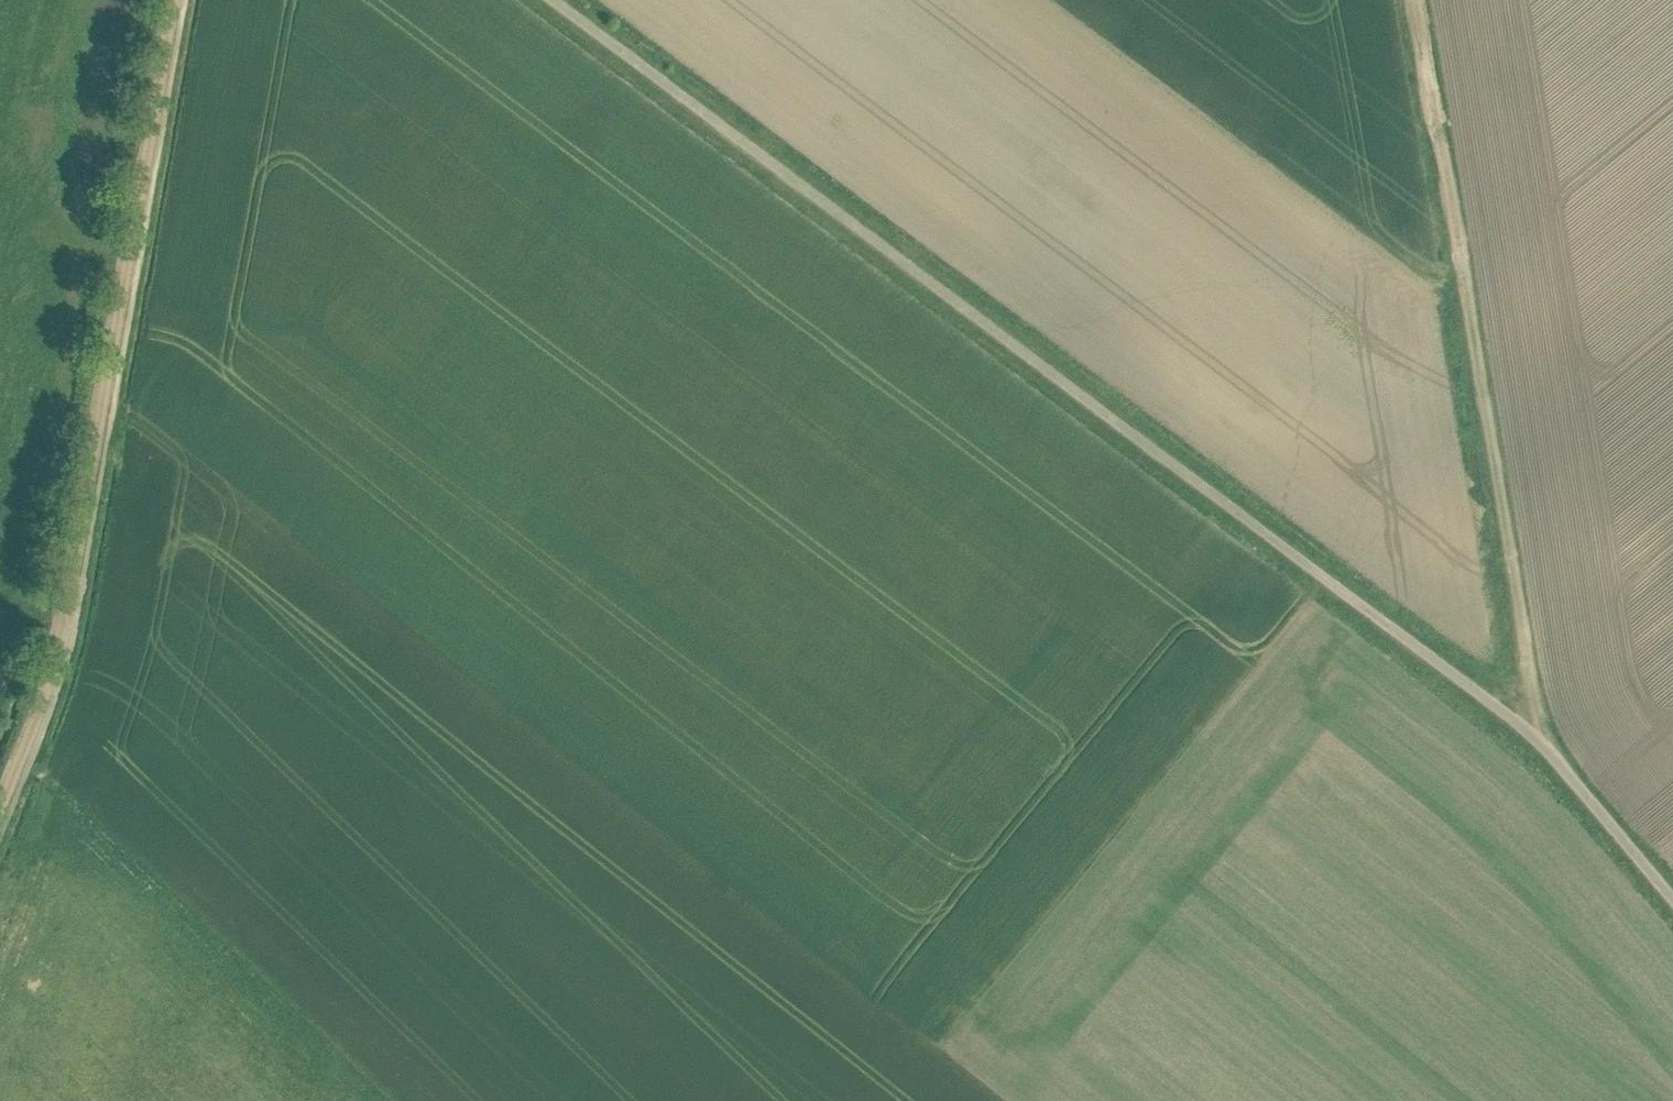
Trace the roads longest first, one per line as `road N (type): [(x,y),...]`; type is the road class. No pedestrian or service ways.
road 1 (unclassified): [(1672,900),(1539,740),(556,0)]
road 2 (track): [(0,800),(64,607),(170,0)]
road 3 (track): [(1539,740),(1416,0)]

